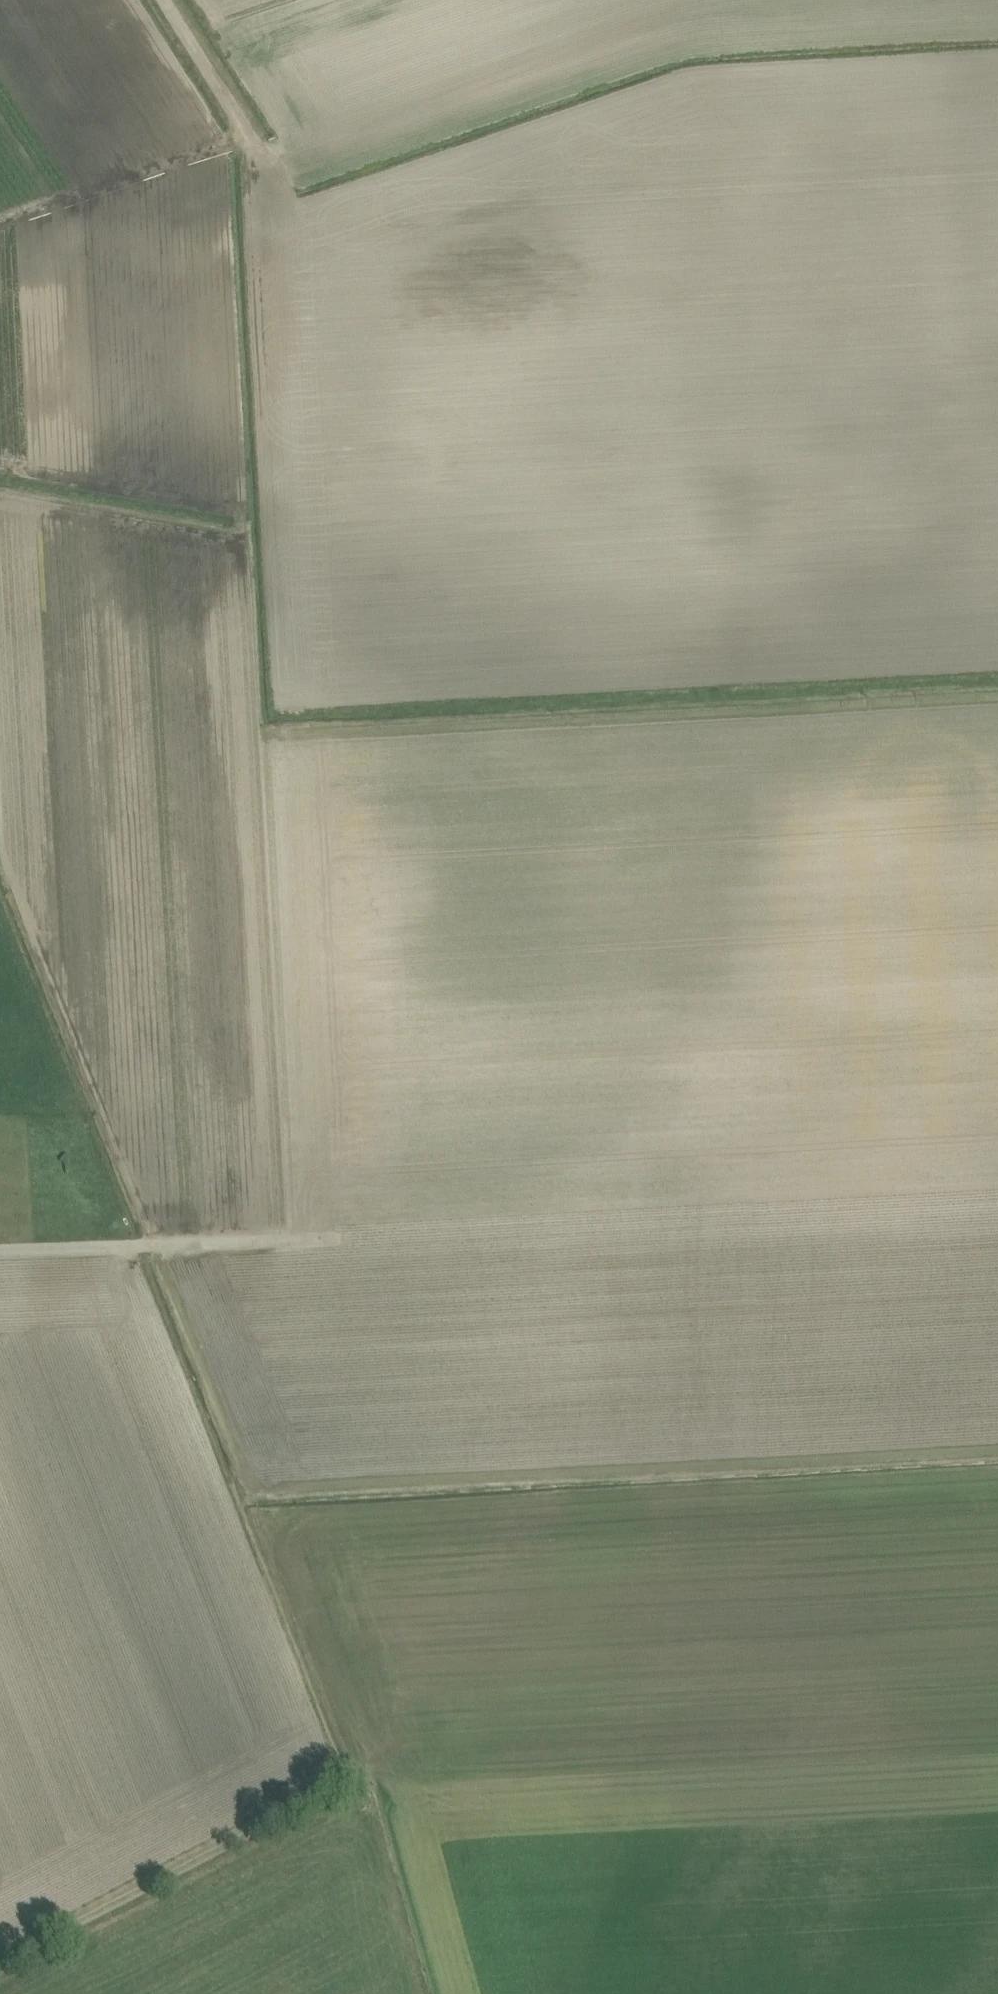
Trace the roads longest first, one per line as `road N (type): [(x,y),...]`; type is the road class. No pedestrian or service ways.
road 1 (unclassified): [(262,171),(248,122),(172,0)]

